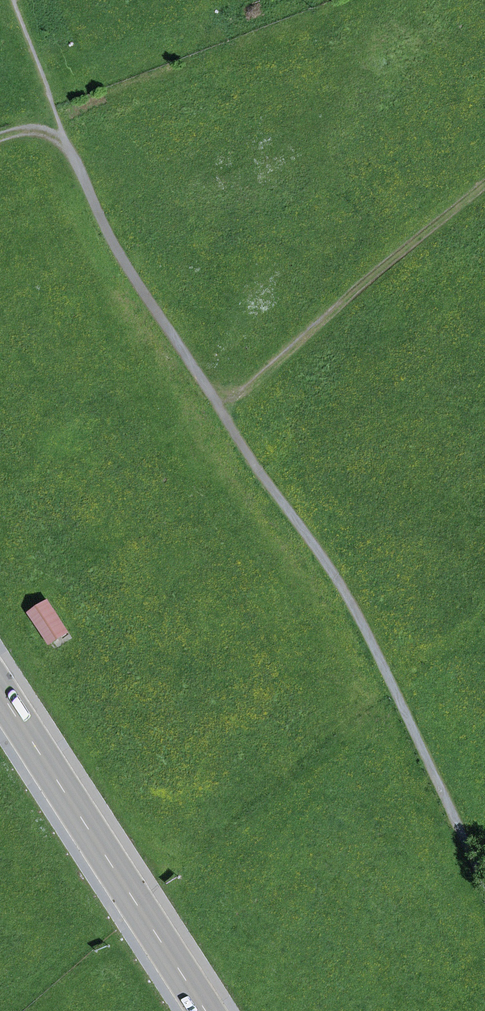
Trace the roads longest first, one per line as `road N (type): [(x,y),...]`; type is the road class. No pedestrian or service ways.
road 1 (track): [(484,883),(380,650),(114,237),(70,141)]
road 2 (primary): [(0,695),(203,1010)]
road 3 (track): [(484,186),(220,409)]

